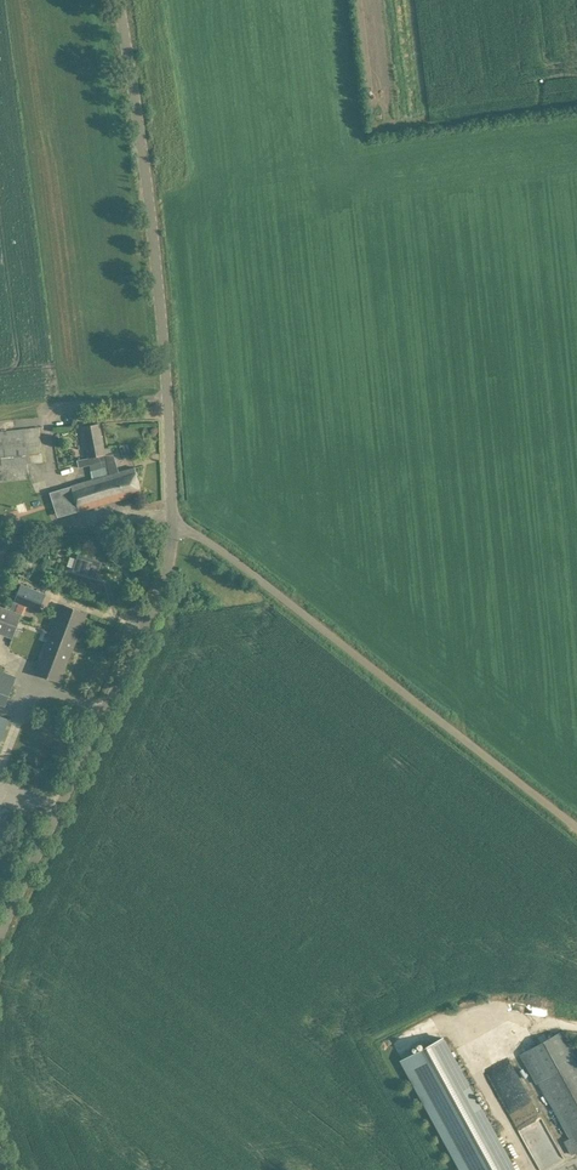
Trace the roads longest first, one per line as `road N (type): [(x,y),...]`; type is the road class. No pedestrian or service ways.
road 1 (unclassified): [(176,529),(161,317),(119,0)]
road 2 (unclassified): [(576,832),(219,549),(176,529)]
road 3 (unclassified): [(0,958),(168,583),(176,529)]

